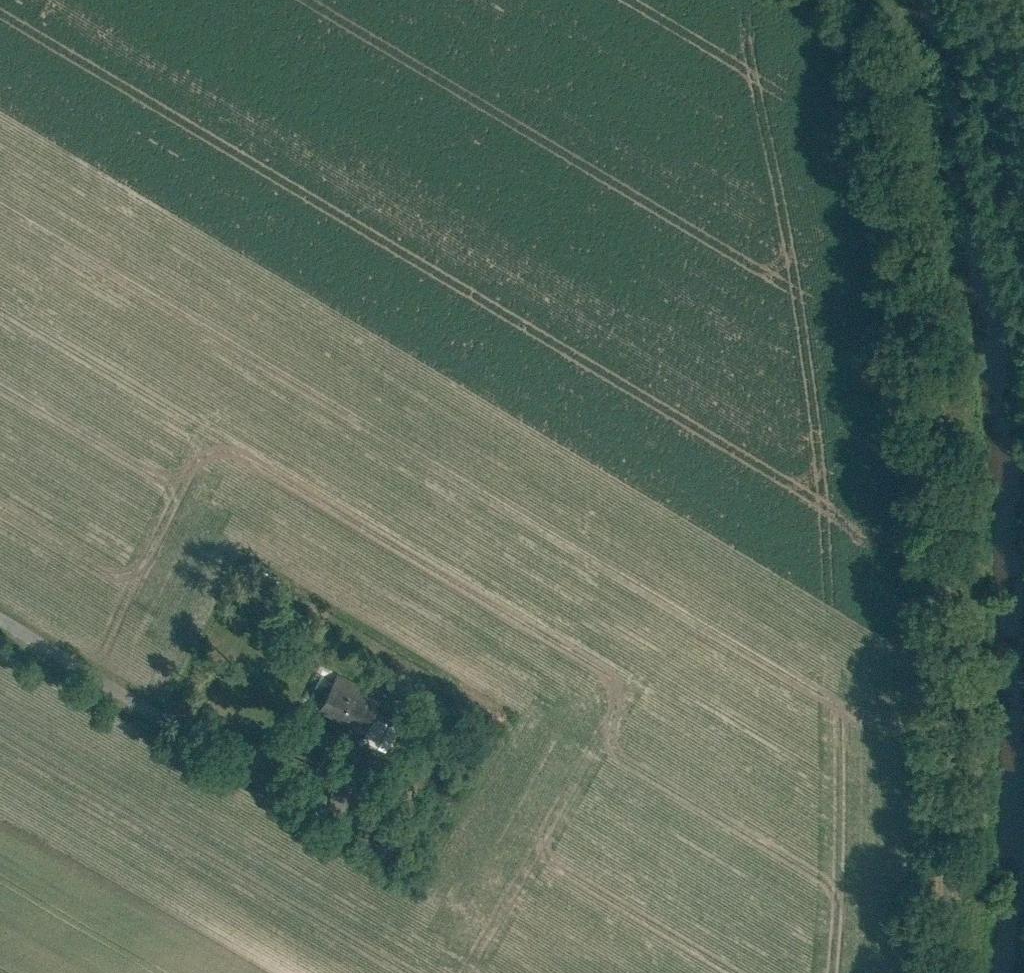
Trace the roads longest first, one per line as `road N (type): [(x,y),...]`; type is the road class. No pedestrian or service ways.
road 1 (unclassified): [(924,972),(936,747),(932,511),(889,113),(856,0)]
road 2 (unclassified): [(1023,229),(981,0)]

